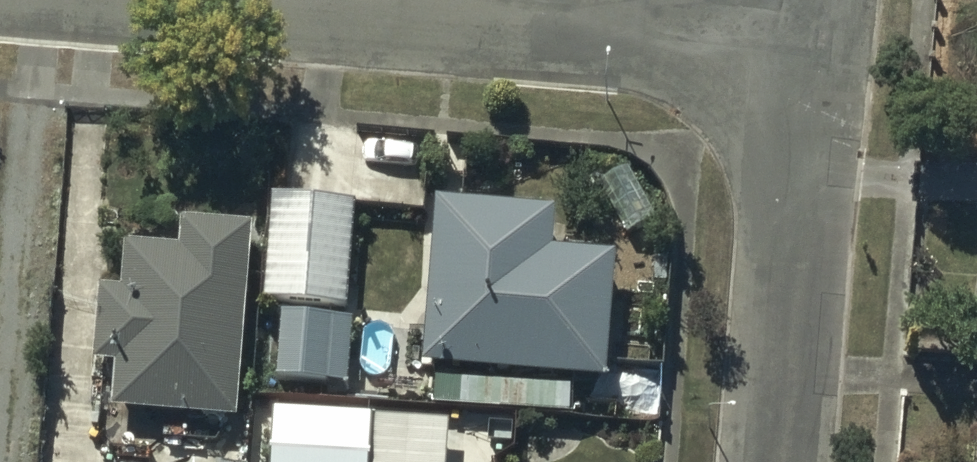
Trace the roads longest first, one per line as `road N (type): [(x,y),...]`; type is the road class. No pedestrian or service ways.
road 1 (residential): [(808,43),(276,0)]
road 2 (residential): [(773,461),(808,43)]

